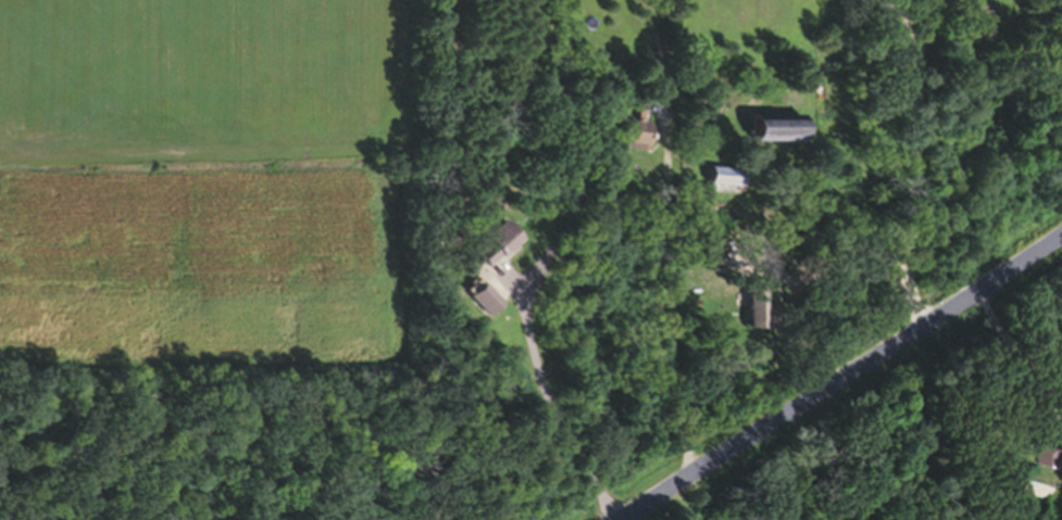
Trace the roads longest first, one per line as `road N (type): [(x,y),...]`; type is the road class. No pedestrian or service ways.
road 1 (tertiary): [(1061,228),(609,519)]
road 2 (residential): [(685,469),(664,115)]
road 3 (residential): [(937,307),(895,190),(927,0)]

